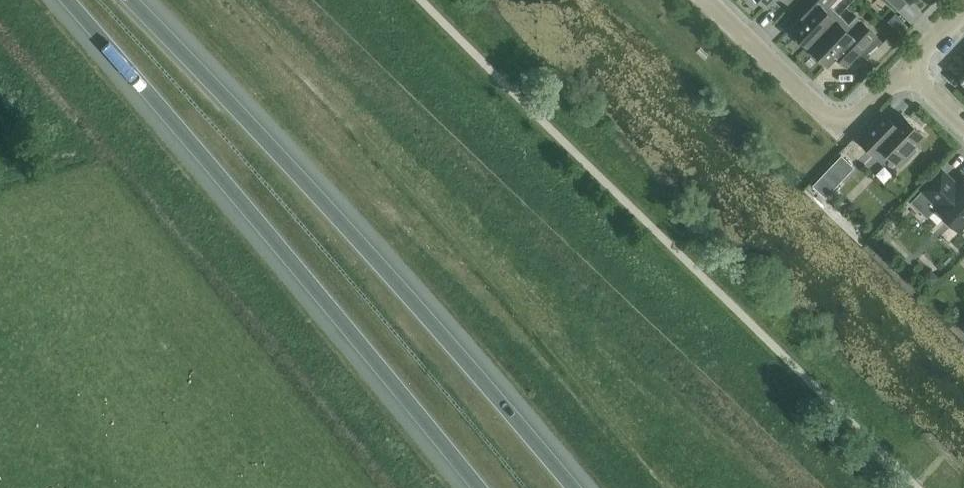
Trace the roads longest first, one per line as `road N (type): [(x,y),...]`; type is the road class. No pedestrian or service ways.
road 1 (trunk): [(571,487),(331,211),(133,0)]
road 2 (trunk): [(76,0),(274,225),(480,487)]
road 3 (residential): [(903,70),(840,131),(706,0)]

